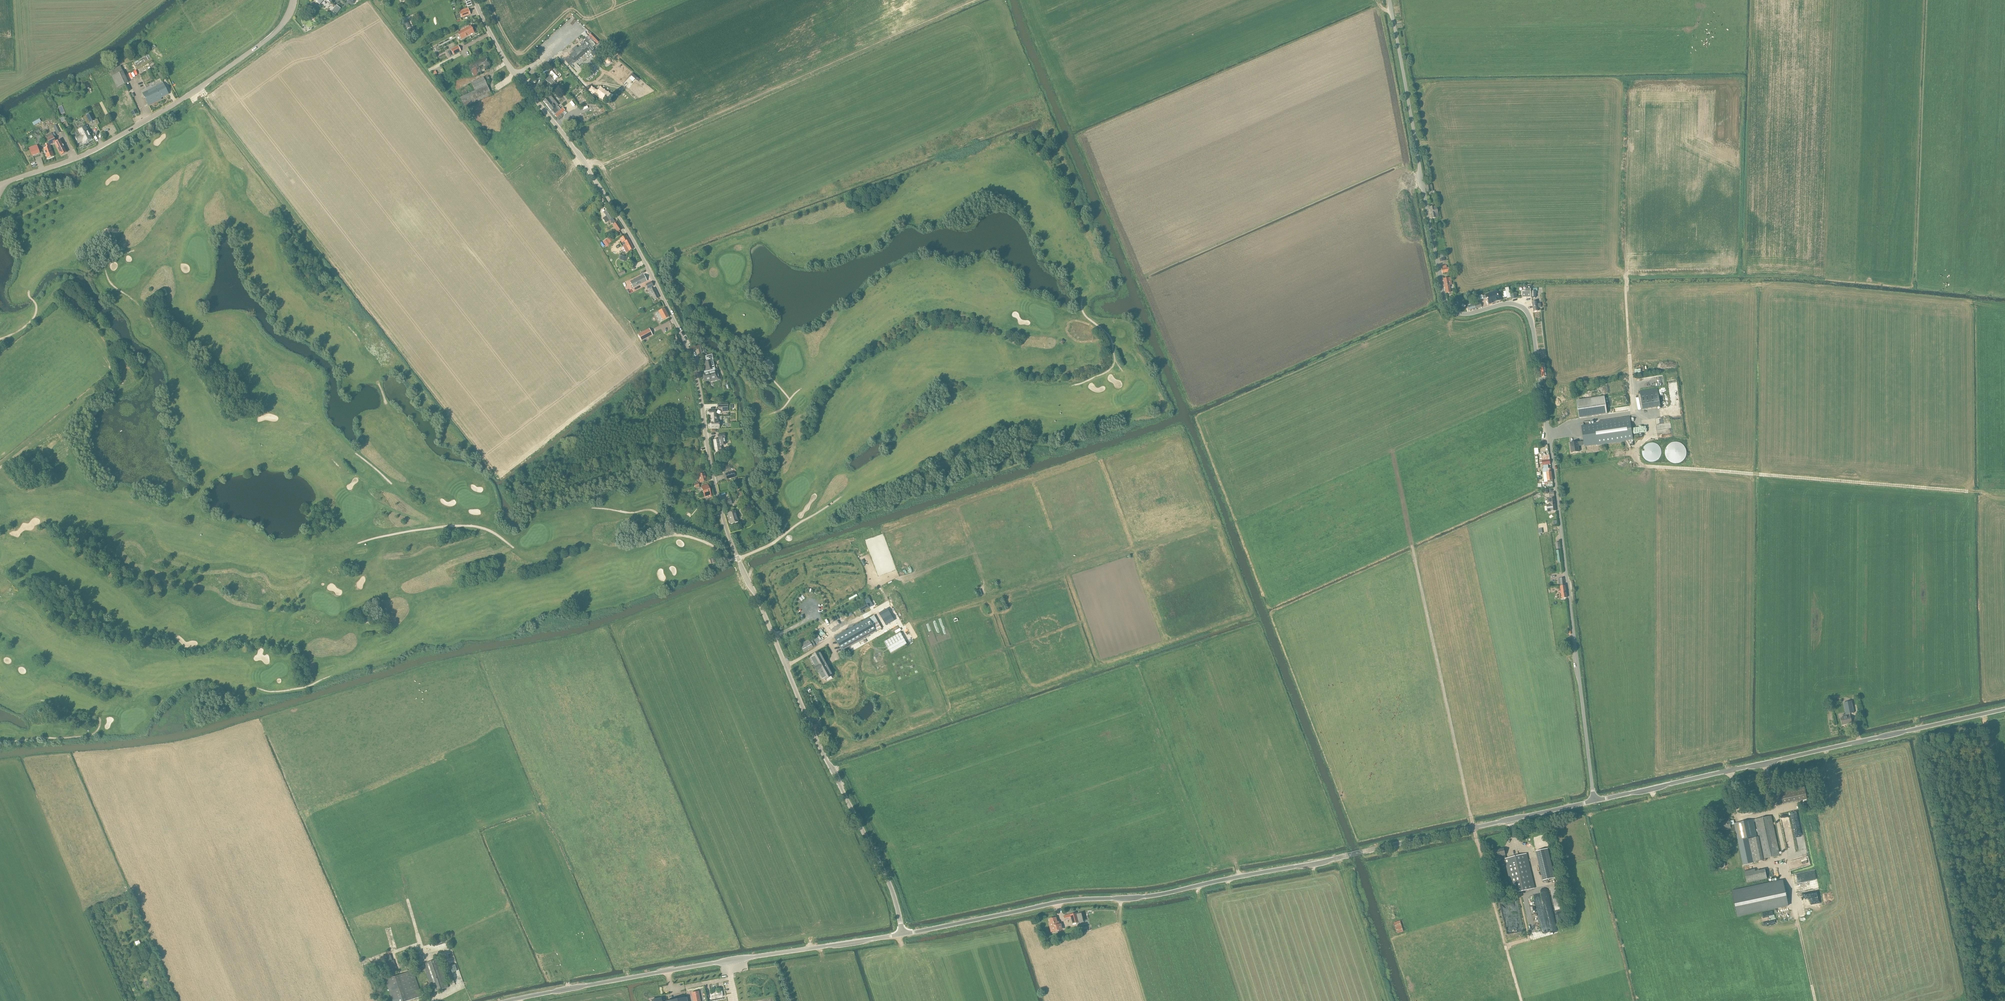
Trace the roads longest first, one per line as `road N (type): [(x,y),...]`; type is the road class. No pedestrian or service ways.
road 1 (unclassified): [(904,936),(894,897),(727,535),(682,331),(602,188),(495,47),(474,0)]
road 2 (unclassified): [(1592,799),(1532,322),(1516,304),(1458,313),(1440,293),(1389,0)]
road 3 (unclassified): [(904,936),(1065,901),(1170,894),(1592,799)]
road 4 (unclassified): [(1592,799),(2004,709)]
road 5 (unclassified): [(512,1000),(904,936)]
road 6 (unclassified): [(0,182),(90,151),(198,85),(262,43),(293,0)]

